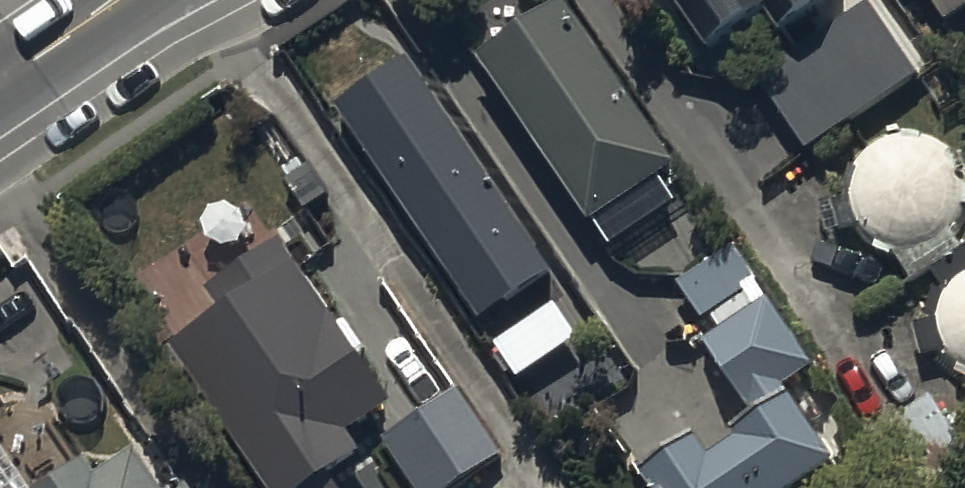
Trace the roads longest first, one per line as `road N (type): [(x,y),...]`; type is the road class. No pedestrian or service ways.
road 1 (secondary): [(0,77),(111,0)]

